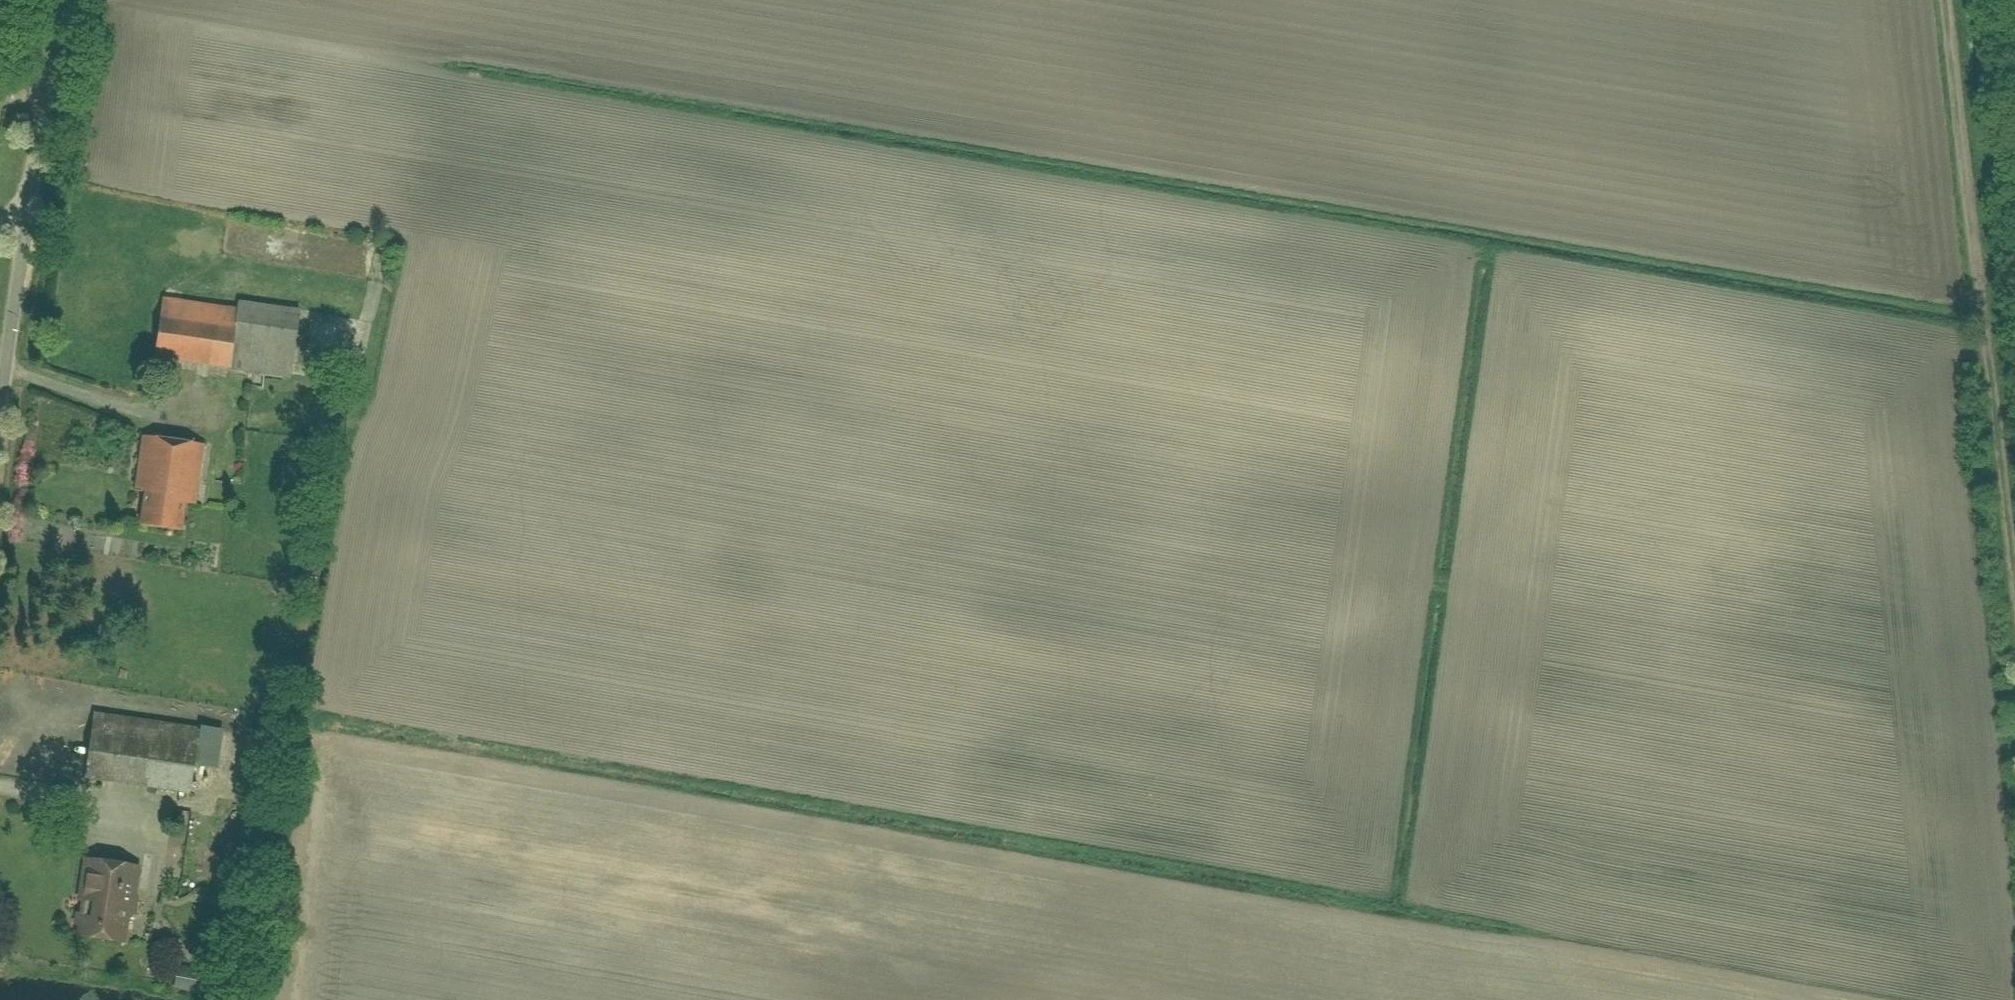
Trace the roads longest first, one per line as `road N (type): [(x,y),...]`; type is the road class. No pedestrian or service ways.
road 1 (track): [(1944,0),(2014,603)]
road 2 (residential): [(60,0),(0,429)]

